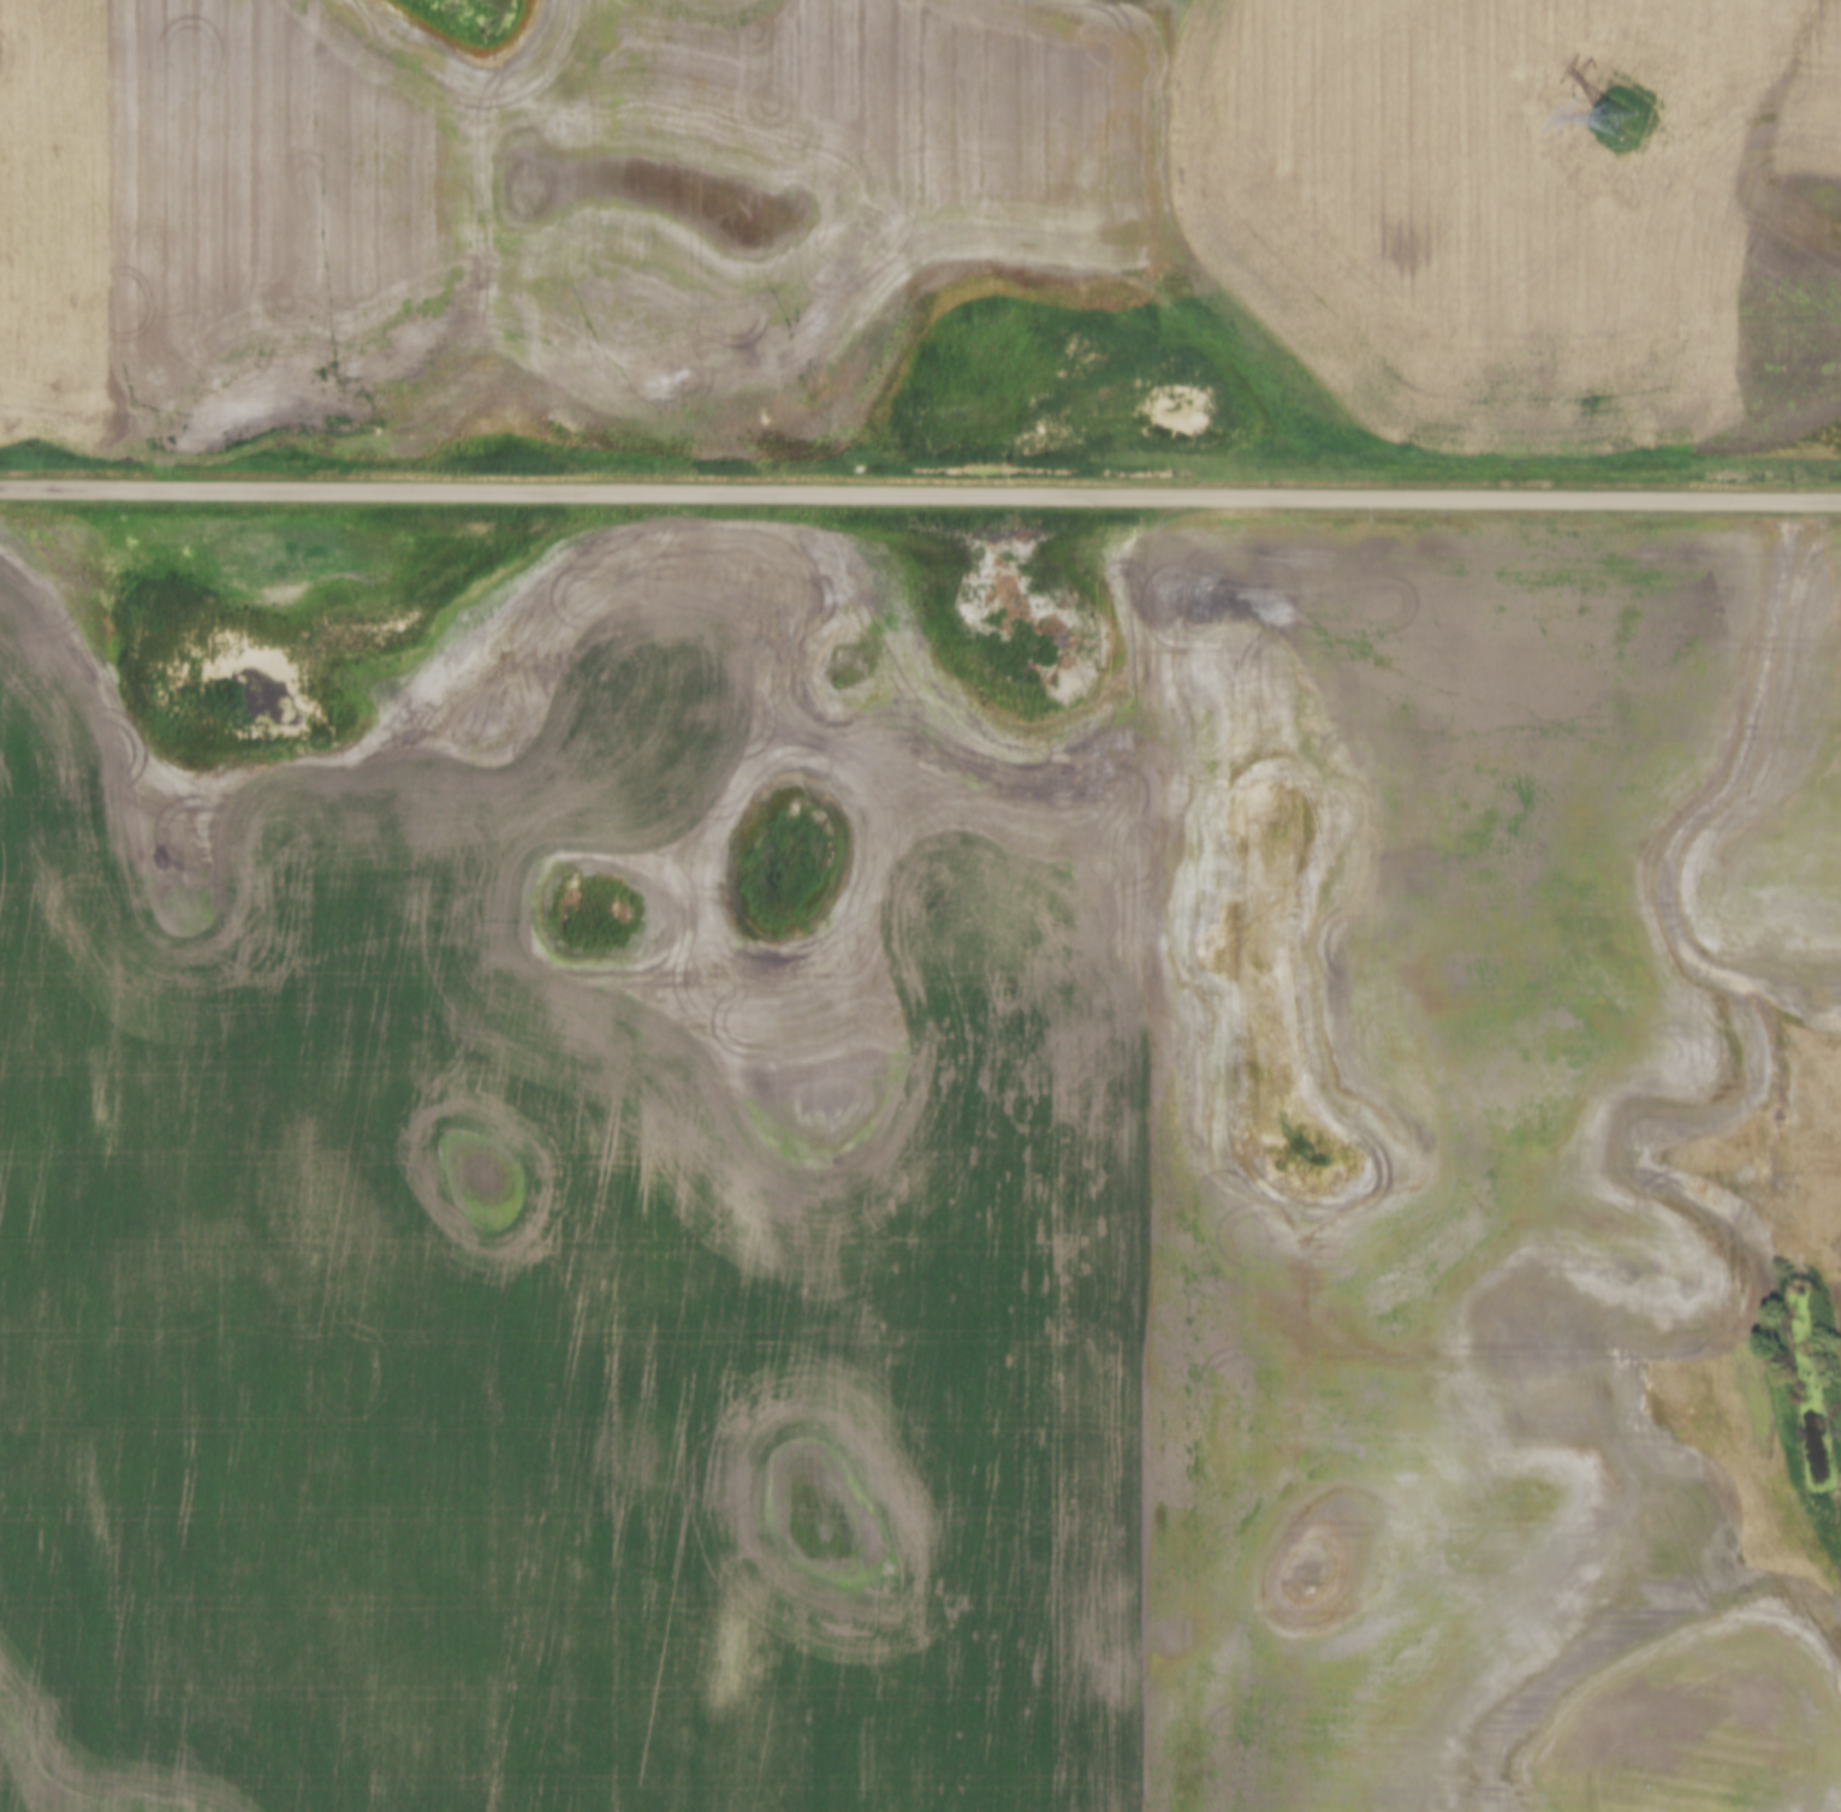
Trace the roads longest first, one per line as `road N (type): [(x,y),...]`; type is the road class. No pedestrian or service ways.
road 1 (residential): [(1840,499),(0,487)]

